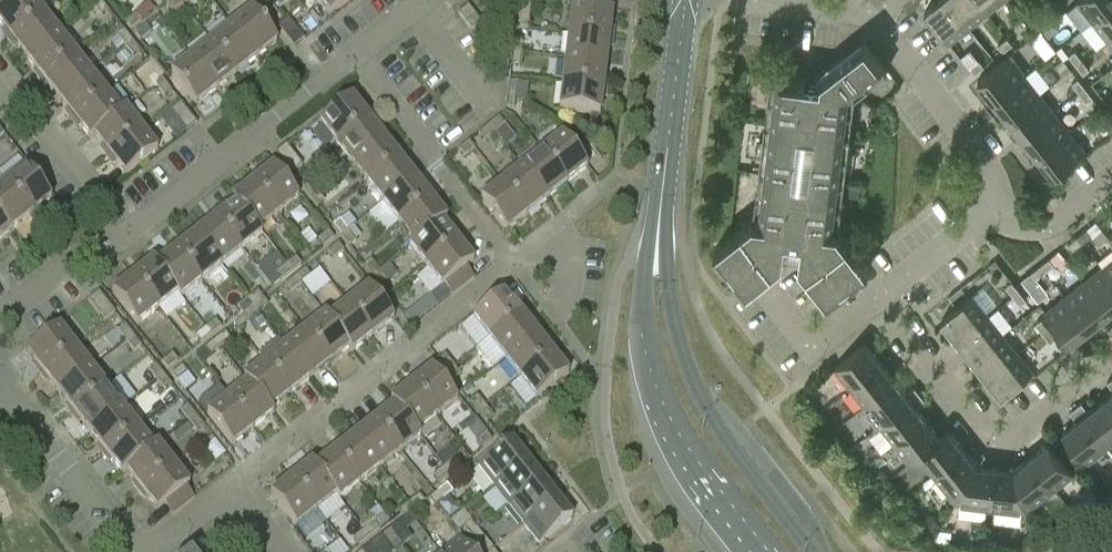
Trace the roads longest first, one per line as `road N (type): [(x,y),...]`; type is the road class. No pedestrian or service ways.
road 1 (residential): [(232,486),(511,268),(354,57)]
road 2 (residential): [(995,209),(881,301),(979,430),(999,439),(1022,435),(1111,366)]
road 3 (tertiary): [(817,551),(734,449),(688,368),(658,257)]
road 4 (tertiary): [(658,257),(650,326),(660,388),(697,466),(759,551)]
road 5 (residential): [(127,234),(354,57)]
road 6 (tertiary): [(658,257),(687,0)]
road 7 (residential): [(868,13),(990,166),(995,209)]
road 8 (residential): [(131,551),(0,380)]
road 9 (residential): [(127,234),(0,79)]
road 10 (residential): [(0,318),(62,266),(127,234)]
road 11 (residential): [(995,209),(1029,226),(1057,219),(1111,180)]
road 12 (residential): [(868,13),(744,0)]

